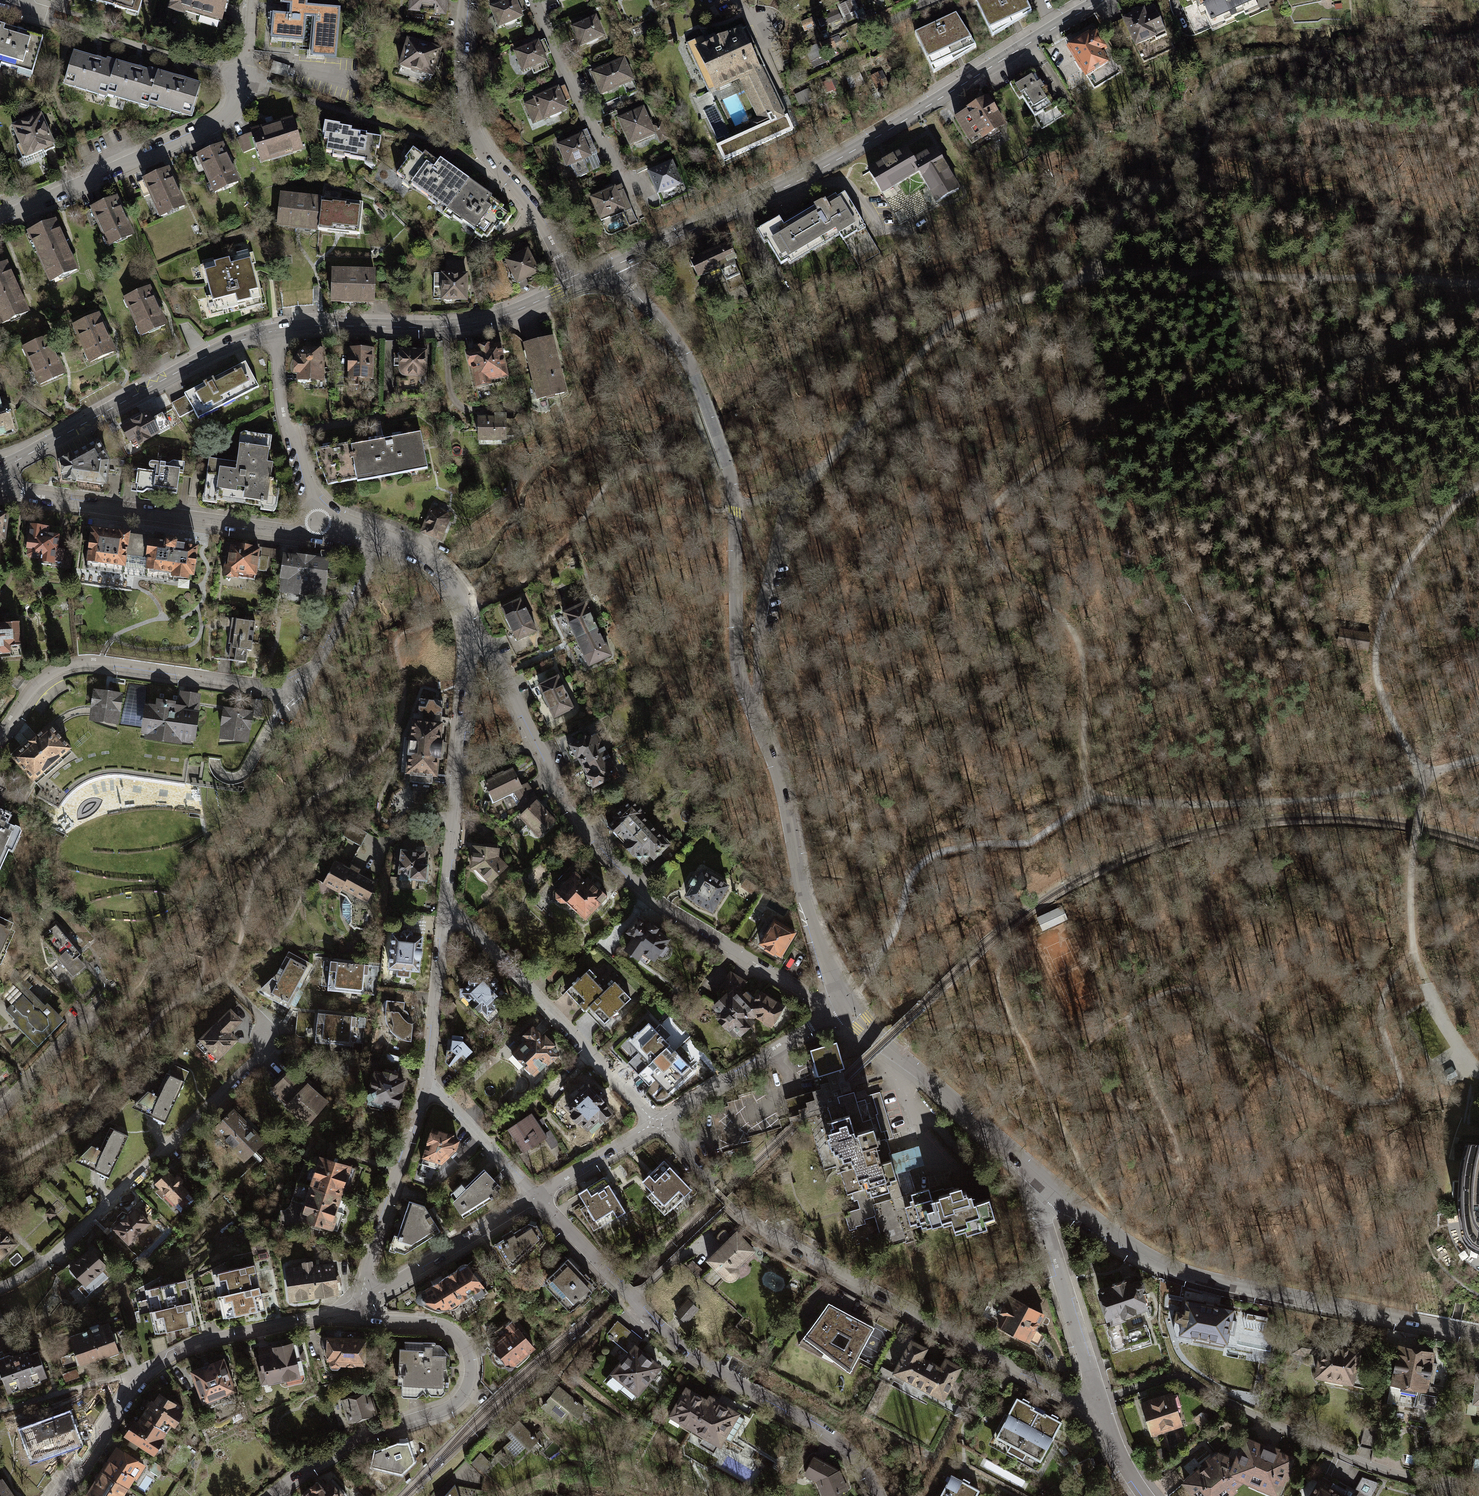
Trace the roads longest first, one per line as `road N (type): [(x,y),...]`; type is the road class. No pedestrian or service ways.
road 1 (track): [(1468,280),(1441,321),(1373,356),(1234,383),(1100,423),(993,509),(989,550),(1064,617),(1081,645),(1084,806)]
road 2 (residential): [(611,267),(678,346),(726,464),(739,679),(778,777),(804,899),(842,1005)]
road 3 (track): [(872,973),(913,874),(936,854),(1028,842),(1101,799),(1307,798),(1396,790),(1425,776)]
road 4 (secondary): [(1101,0),(849,152),(611,267)]
road 5 (residential): [(817,998),(661,907),(629,880),(575,816),(494,651),(468,641)]
road 6 (residential): [(0,734),(37,681),(67,663),(296,687),(322,659),(379,539)]
road 7 (residential): [(1030,1170),(1080,1213),(1166,1265),(1478,1332)]
road 8 (residential): [(535,1196),(660,1327),(729,1378),(824,1430),(856,1458),(881,1495)]
road 9 (residential): [(1097,1399),(1068,1396),(742,1215)]
road 10 (residential): [(268,1495),(311,1461),(442,1409),(468,1386),(468,1359),(456,1334),(430,1323),(371,1320),(348,1308)]
road 11 (track): [(1478,281),(1185,271),(1084,280)]
road 12 (residential): [(0,1289),(61,1249),(263,1052),(264,1027)]
road 13 (track): [(1084,280),(951,323),(813,477),(784,493)]
road 14 (residential): [(1097,1399),(1182,1378),(1388,1473),(1445,1486)]
road 15 (residential): [(0,219),(222,119),(243,77),(253,0)]
road 16 (track): [(1425,776),(1382,697),(1378,634),(1411,558),(1478,484)]
road 17 (residential): [(319,522),(285,532),(29,497),(0,478)]
road 18 (residential): [(464,0),(460,75),(473,135),(531,205),(572,285)]
road 19 (secondary): [(277,330),(219,347),(0,469)]
road 20 (track): [(1478,1068),(1417,953),(1414,851),(1425,776)]
road 21 (secondary): [(572,285),(471,324),(277,330)]
road 22 (residential): [(443,916),(463,923),(654,1121)]
road 23 (residential): [(468,641),(443,916)]
road 24 (residential): [(842,1005),(1030,1170)]
road 25 (residential): [(1097,1399),(1030,1170)]
road 26 (residential): [(530,0),(633,192)]
road 27 (residential): [(348,1308),(191,1345),(144,1376)]
road 28 (residential): [(424,1087),(367,1296)]
road 29 (residential): [(277,330),(289,431),(319,522)]
road 30 (residential): [(535,1196),(367,1296)]
road 31 (residential): [(820,1020),(654,1121)]
road 32 (residential): [(443,916),(424,1087)]
road 33 (residential): [(424,1087),(535,1196)]
road 34 (residential): [(0,1409),(129,1373),(144,1376)]
road 35 (residential): [(379,539),(443,574),(468,641)]
road 36 (residential): [(144,1376),(64,1495)]
road 37 (residential): [(654,1121),(535,1196)]

